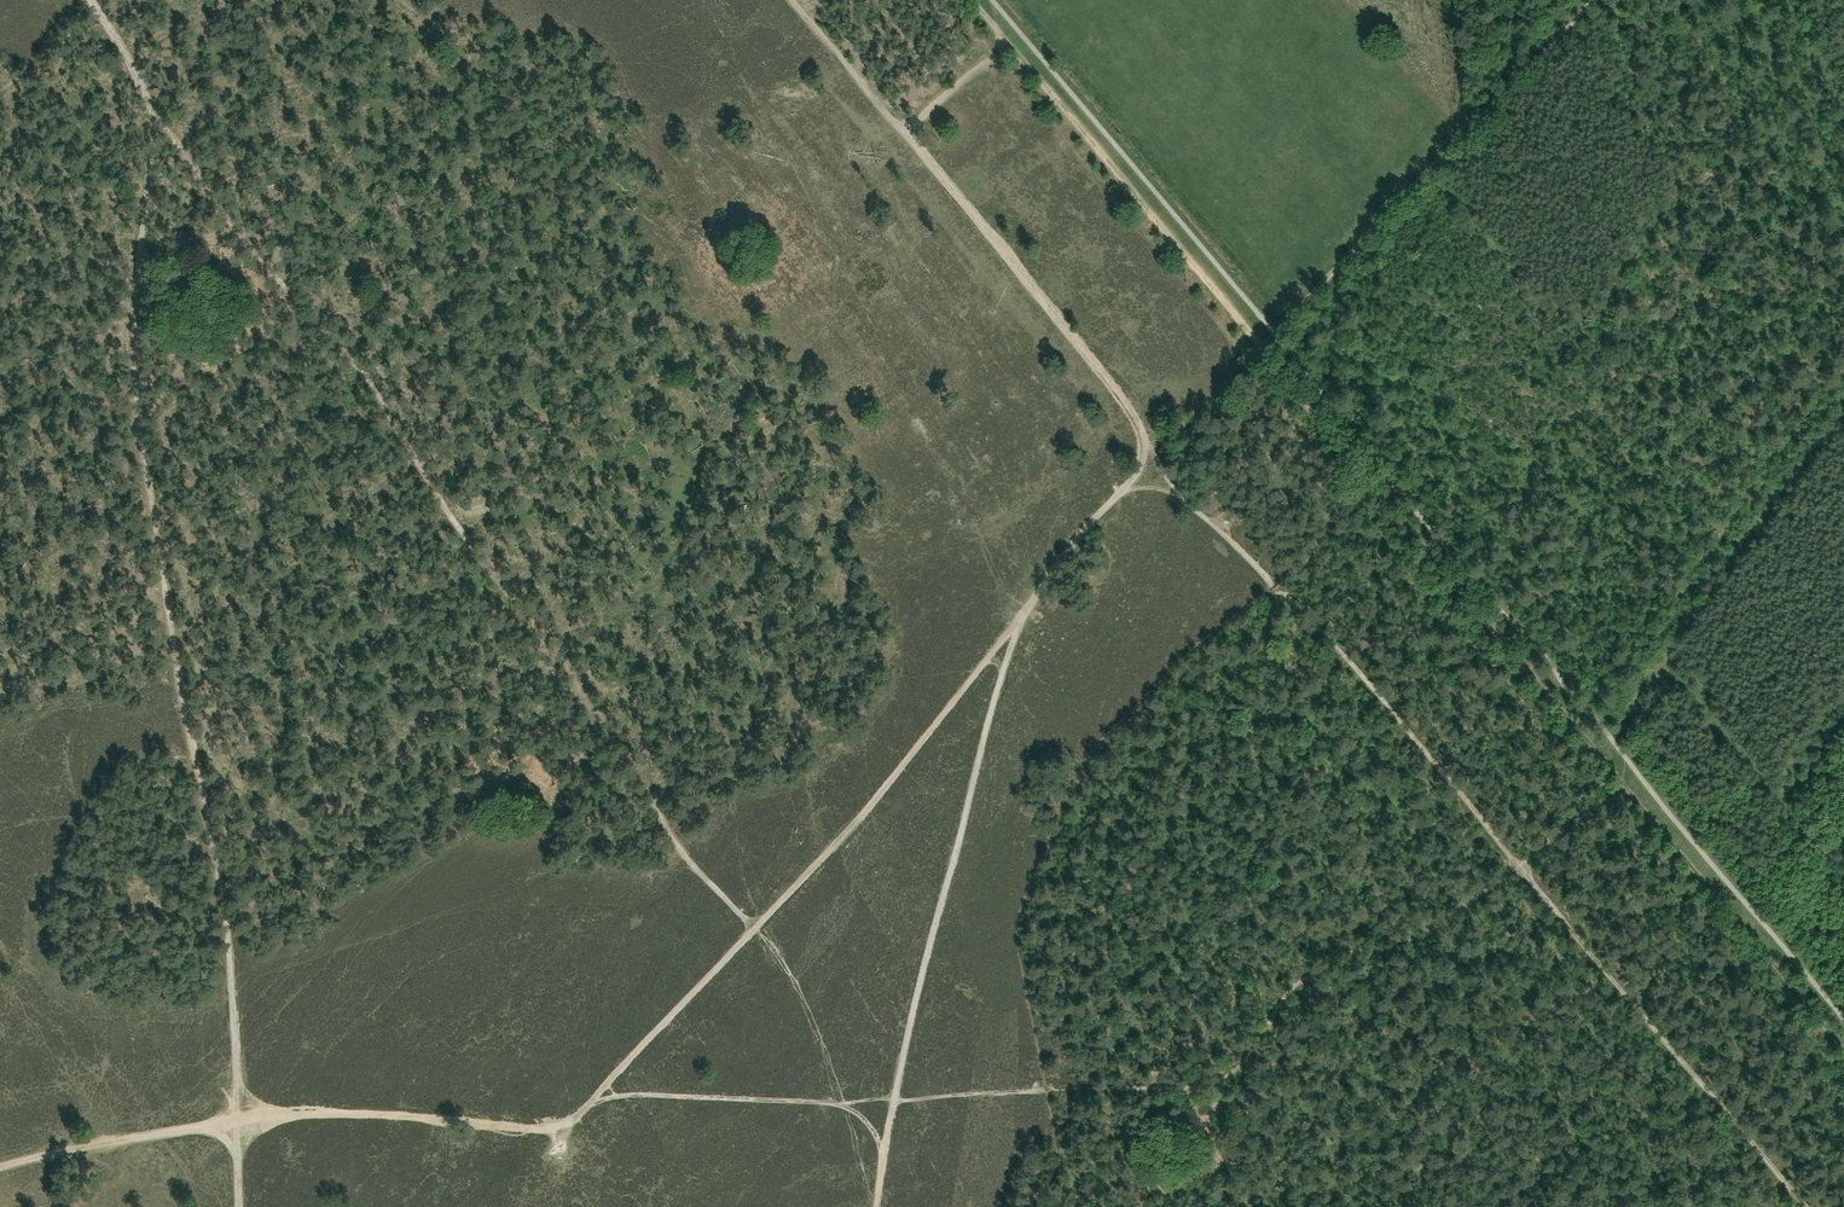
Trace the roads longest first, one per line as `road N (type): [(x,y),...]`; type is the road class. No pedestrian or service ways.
road 1 (track): [(593,1101),(628,1094),(845,1103),(1229,1081),(1291,987),(1345,955),(1434,933),(1638,773)]
road 2 (track): [(148,101),(241,235),(335,332),(485,563),(641,779),(664,827),(754,930)]
road 3 (track): [(238,1122),(222,895),(180,687),(137,396),(148,101)]
road 4 (track): [(1278,585),(1808,1206)]
road 5 (track): [(1127,487),(1062,557),(855,822),(593,1101)]
road 6 (track): [(1843,1050),(1378,491)]
road 7 (track): [(876,1206),(915,1005),(1005,663),(1026,610)]
road 8 (track): [(1127,487),(1146,460),(1146,431),(904,134),(1016,27)]
road 9 (track): [(1259,345),(1594,0)]
road 10 (track): [(972,0),(1259,345)]
road 11 (track): [(238,1122),(388,1113),(541,1129),(571,1120),(593,1101)]
road 12 (track): [(0,1167),(238,1122)]
road 13 (track): [(1378,491),(1259,345)]
road 14 (track): [(904,134),(792,0)]
road 15 (track): [(1278,585),(1177,487)]

